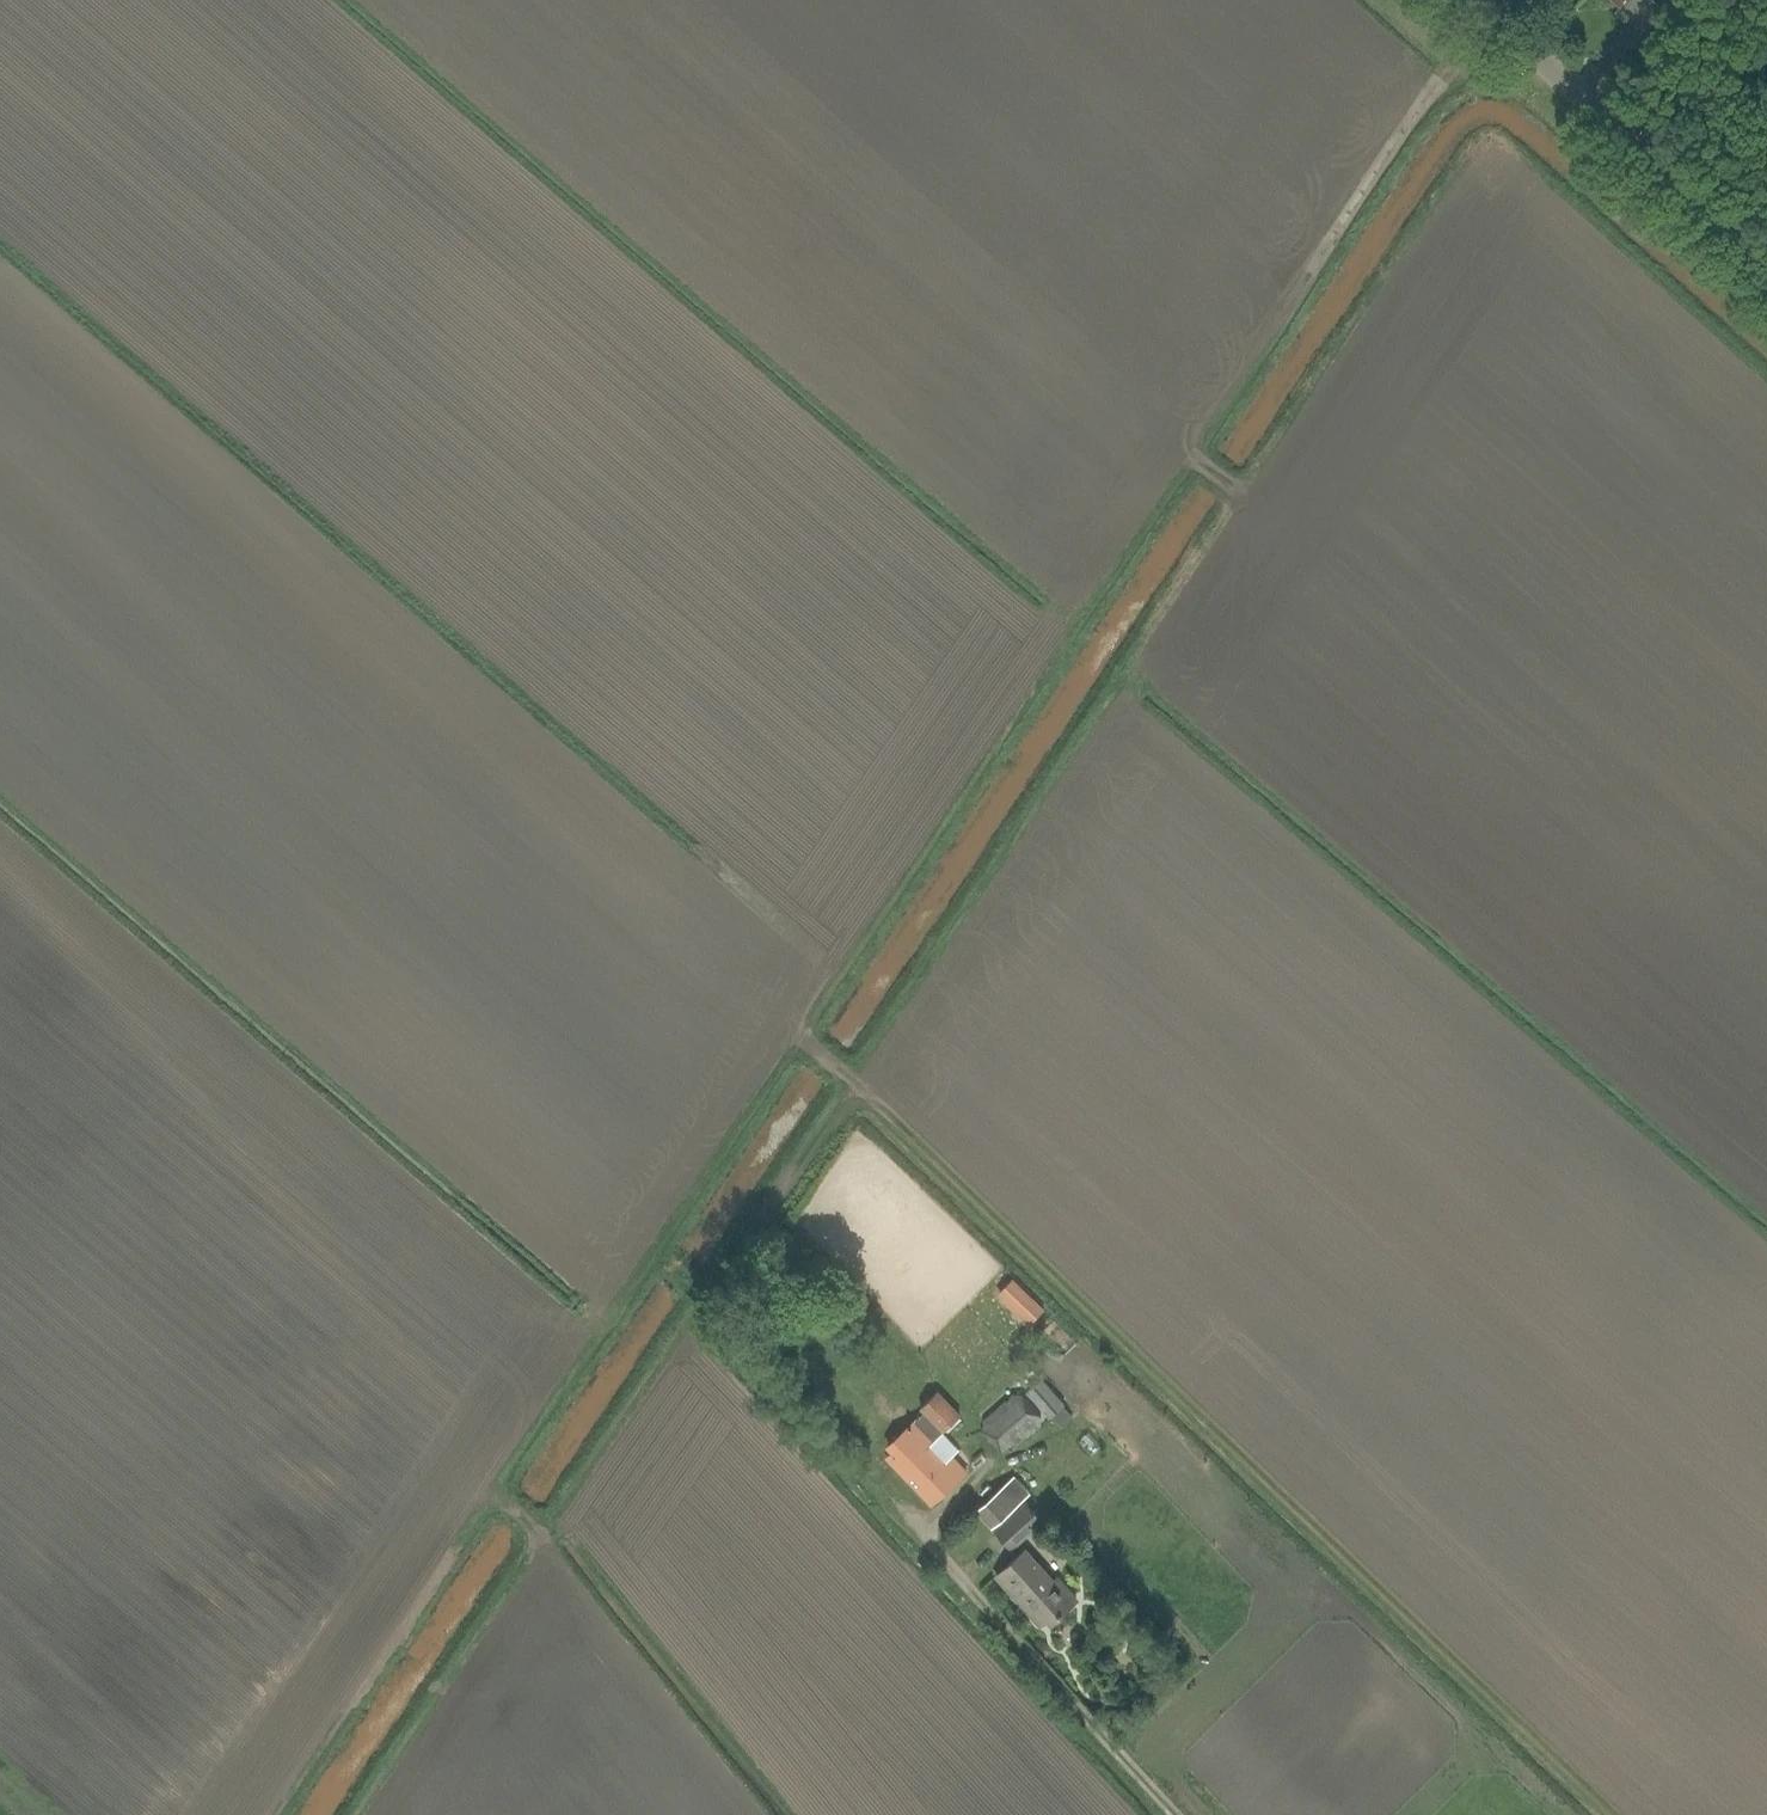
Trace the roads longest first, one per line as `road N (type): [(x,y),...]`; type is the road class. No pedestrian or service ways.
road 1 (tertiary): [(1766,263),(1471,0)]

